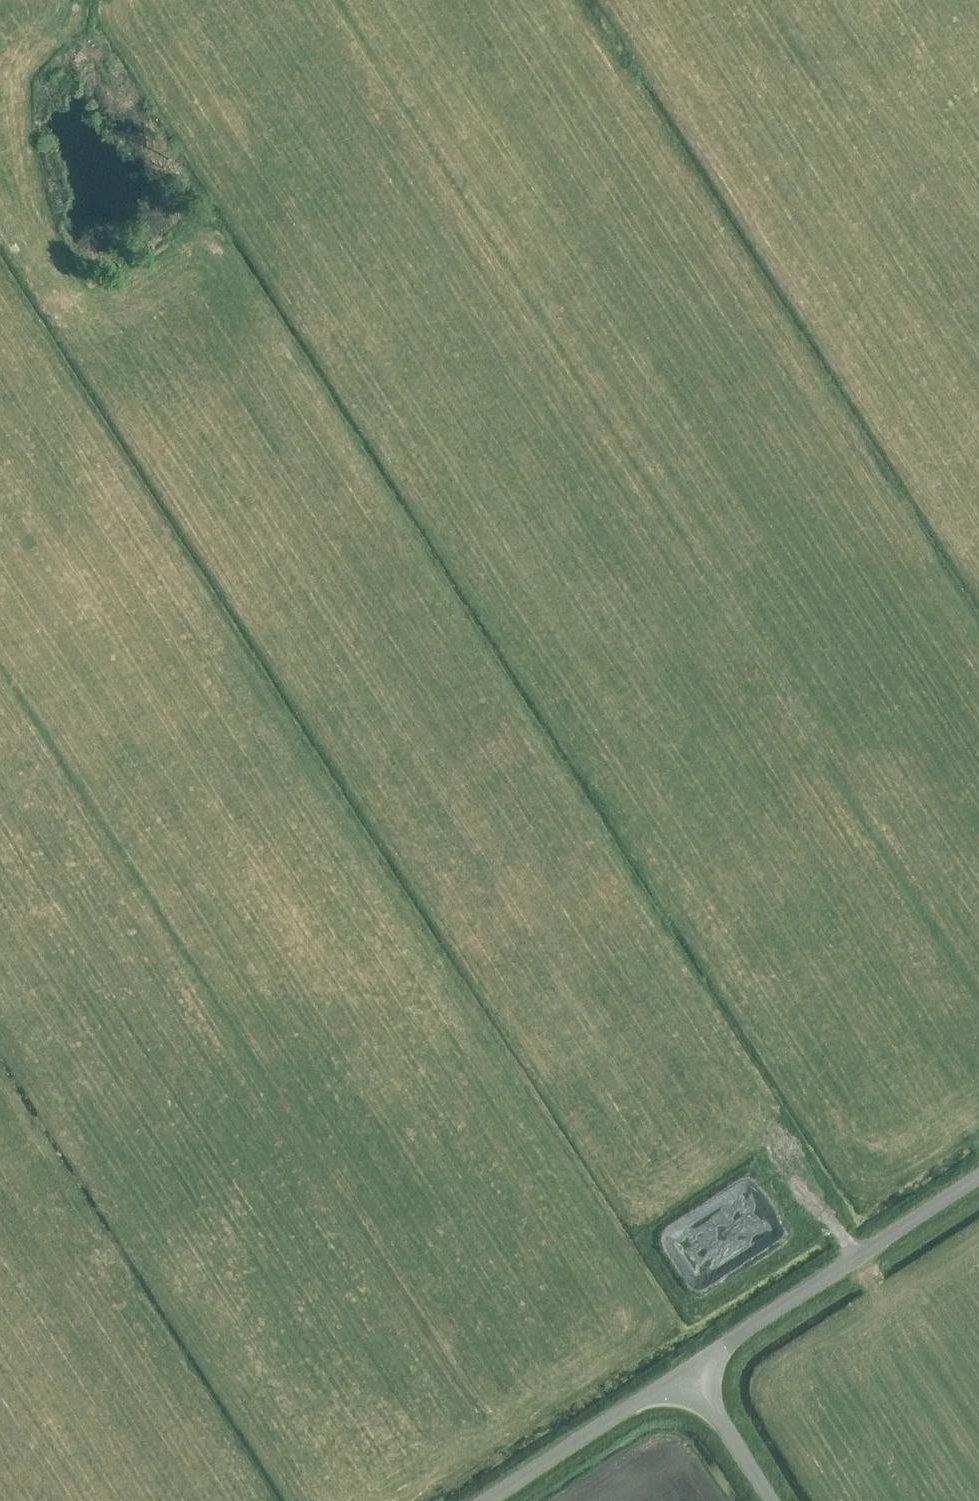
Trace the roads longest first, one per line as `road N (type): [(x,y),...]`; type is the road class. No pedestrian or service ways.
road 1 (unclassified): [(978,1184),(698,1385)]
road 2 (unclassified): [(698,1385),(519,1500)]
road 3 (unclassified): [(771,1500),(698,1385)]

